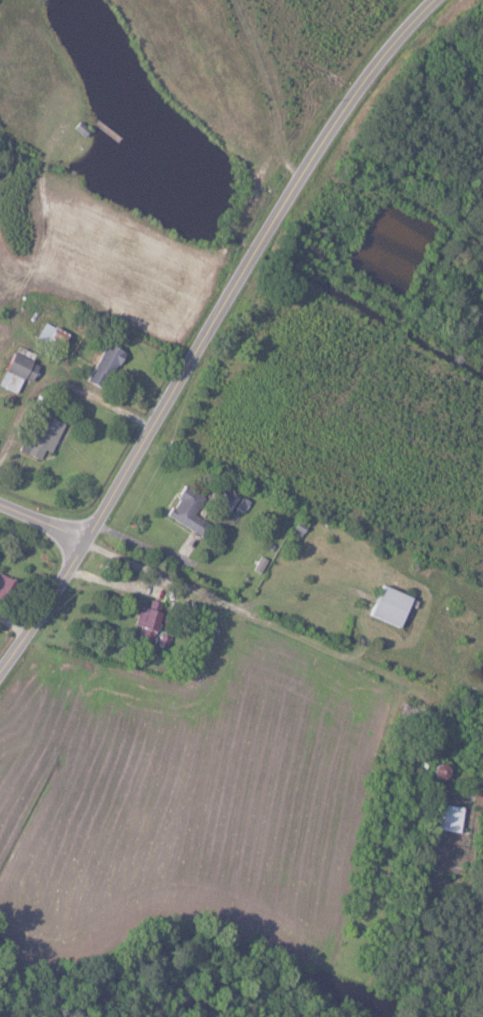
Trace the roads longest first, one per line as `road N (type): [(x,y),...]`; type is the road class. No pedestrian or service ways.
road 1 (tertiary): [(0,675),(306,165),(437,0)]

